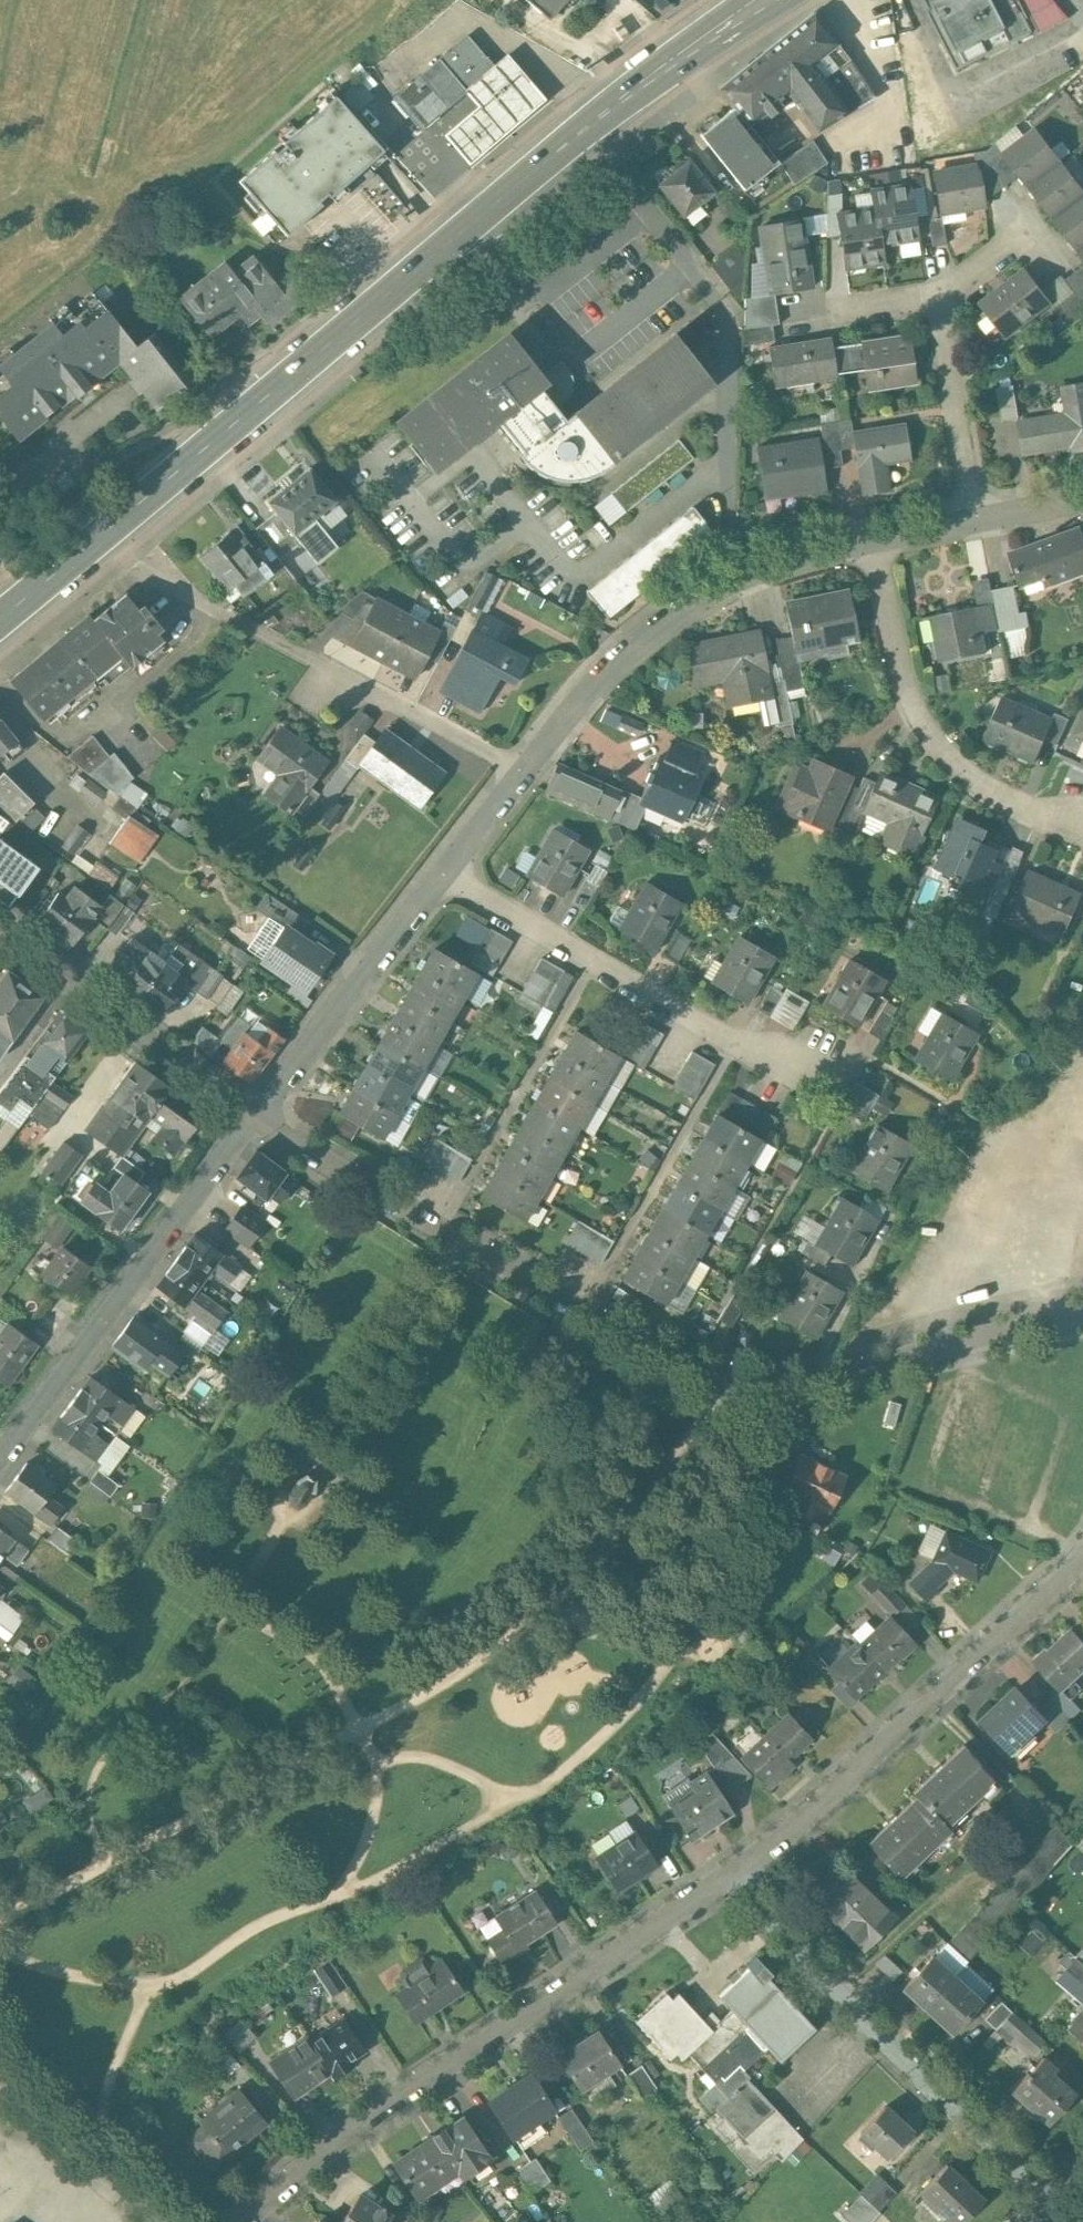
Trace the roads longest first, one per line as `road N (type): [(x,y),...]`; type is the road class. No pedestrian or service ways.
road 1 (primary): [(0,618),(173,466),(714,23),(753,0)]
road 2 (residential): [(252,1109),(578,1316),(745,1385),(1082,1322)]
road 3 (residential): [(232,2221),(377,2100),(731,1869)]
road 4 (residential): [(731,1869),(1082,1546)]
road 5 (residential): [(731,1869),(819,1985),(885,2052),(1064,2193)]
road 6 (residential): [(869,535),(762,557),(624,640),(517,768)]
road 7 (residential): [(252,1109),(0,1464)]
road 8 (residential): [(429,878),(738,1044),(814,1061)]
road 9 (residential): [(869,535),(885,612),(927,733),(1020,811),(1082,828)]
road 10 (residential): [(0,922),(252,1109)]
road 11 (residential): [(429,878),(252,1109)]
road 12 (residential): [(517,768),(292,649)]
road 13 (residential): [(0,2064),(15,2092),(171,2221)]
road 14 (residential): [(972,516),(939,303)]
road 15 (residential): [(517,768),(429,878)]

